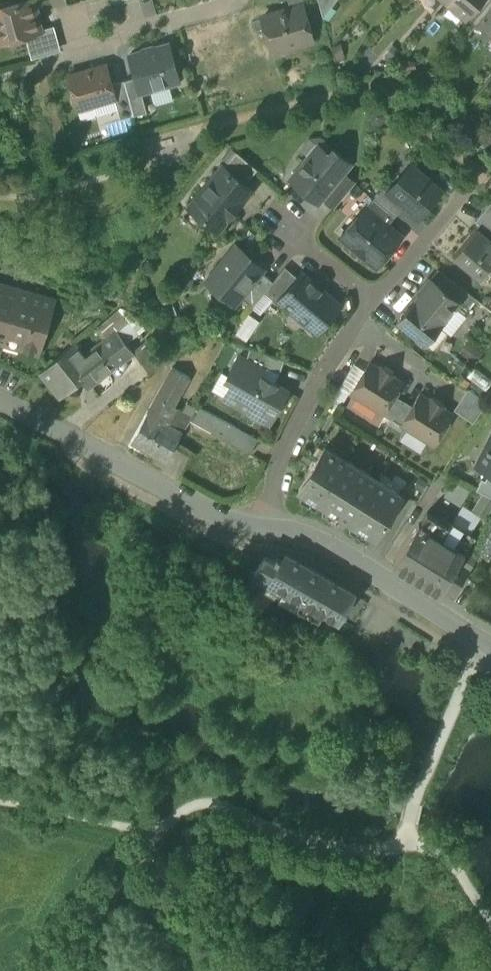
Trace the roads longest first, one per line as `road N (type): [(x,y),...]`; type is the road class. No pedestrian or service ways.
road 1 (residential): [(0,399),(210,515),(270,527)]
road 2 (residential): [(490,643),(321,542),(270,527)]
road 3 (residential): [(270,527),(276,462),(356,322)]
road 4 (residential): [(74,54),(232,0)]
road 5 (residential): [(372,298),(469,185)]
road 6 (residential): [(278,221),(372,298)]

